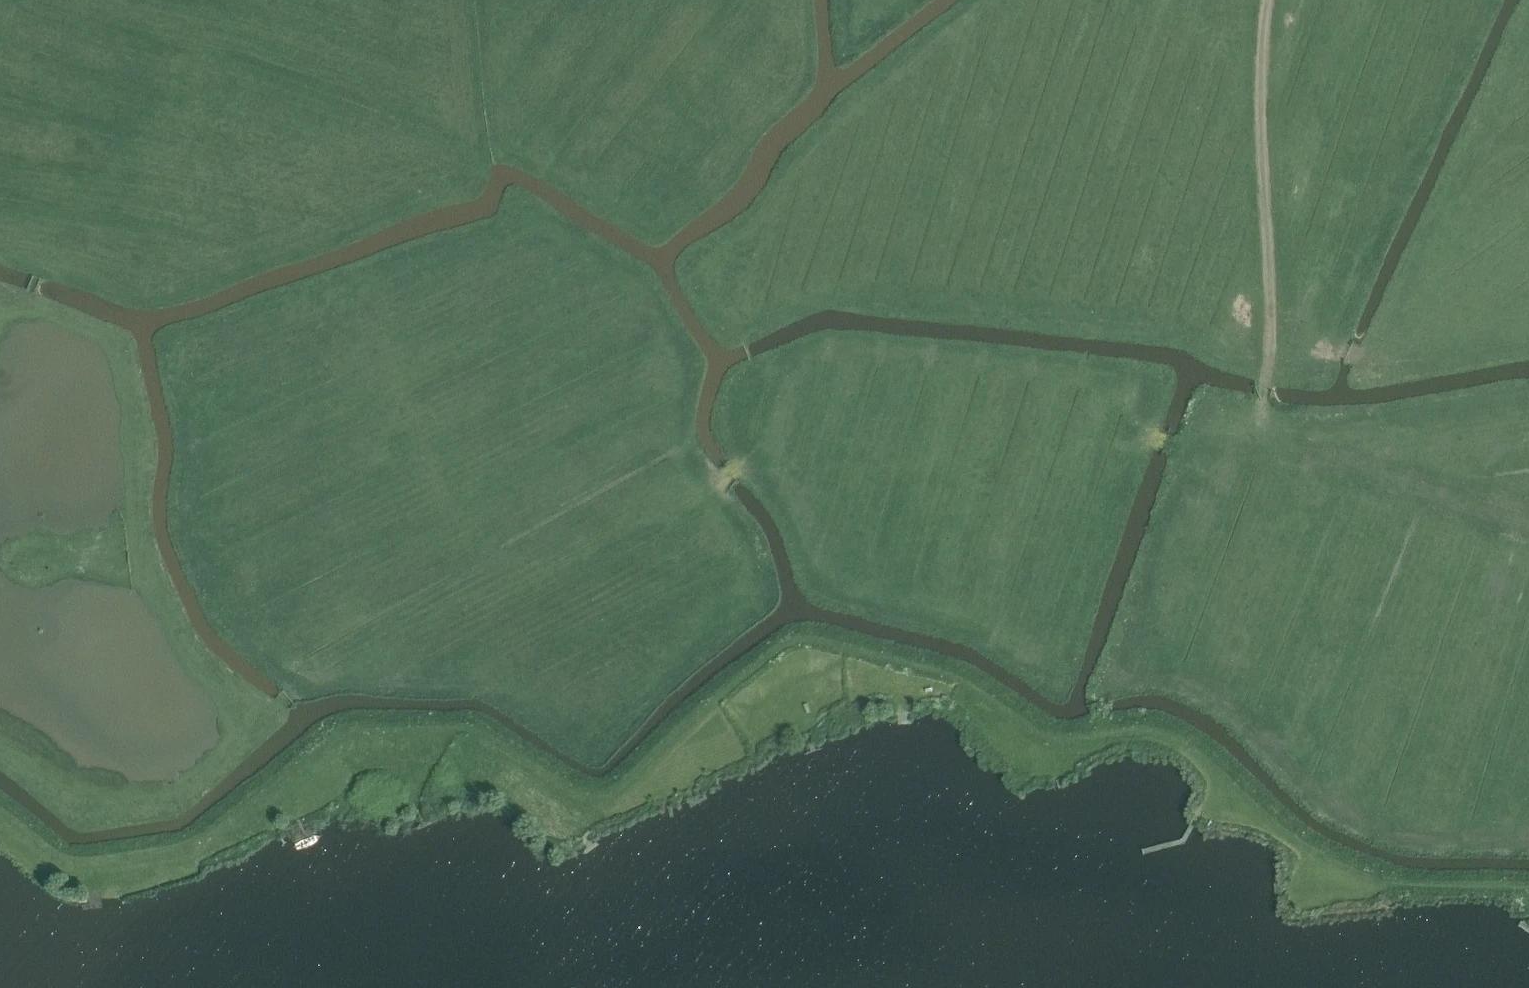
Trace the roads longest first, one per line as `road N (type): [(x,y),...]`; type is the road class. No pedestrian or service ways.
road 1 (track): [(1262,417),(1271,367),(1262,67),(1271,0)]

